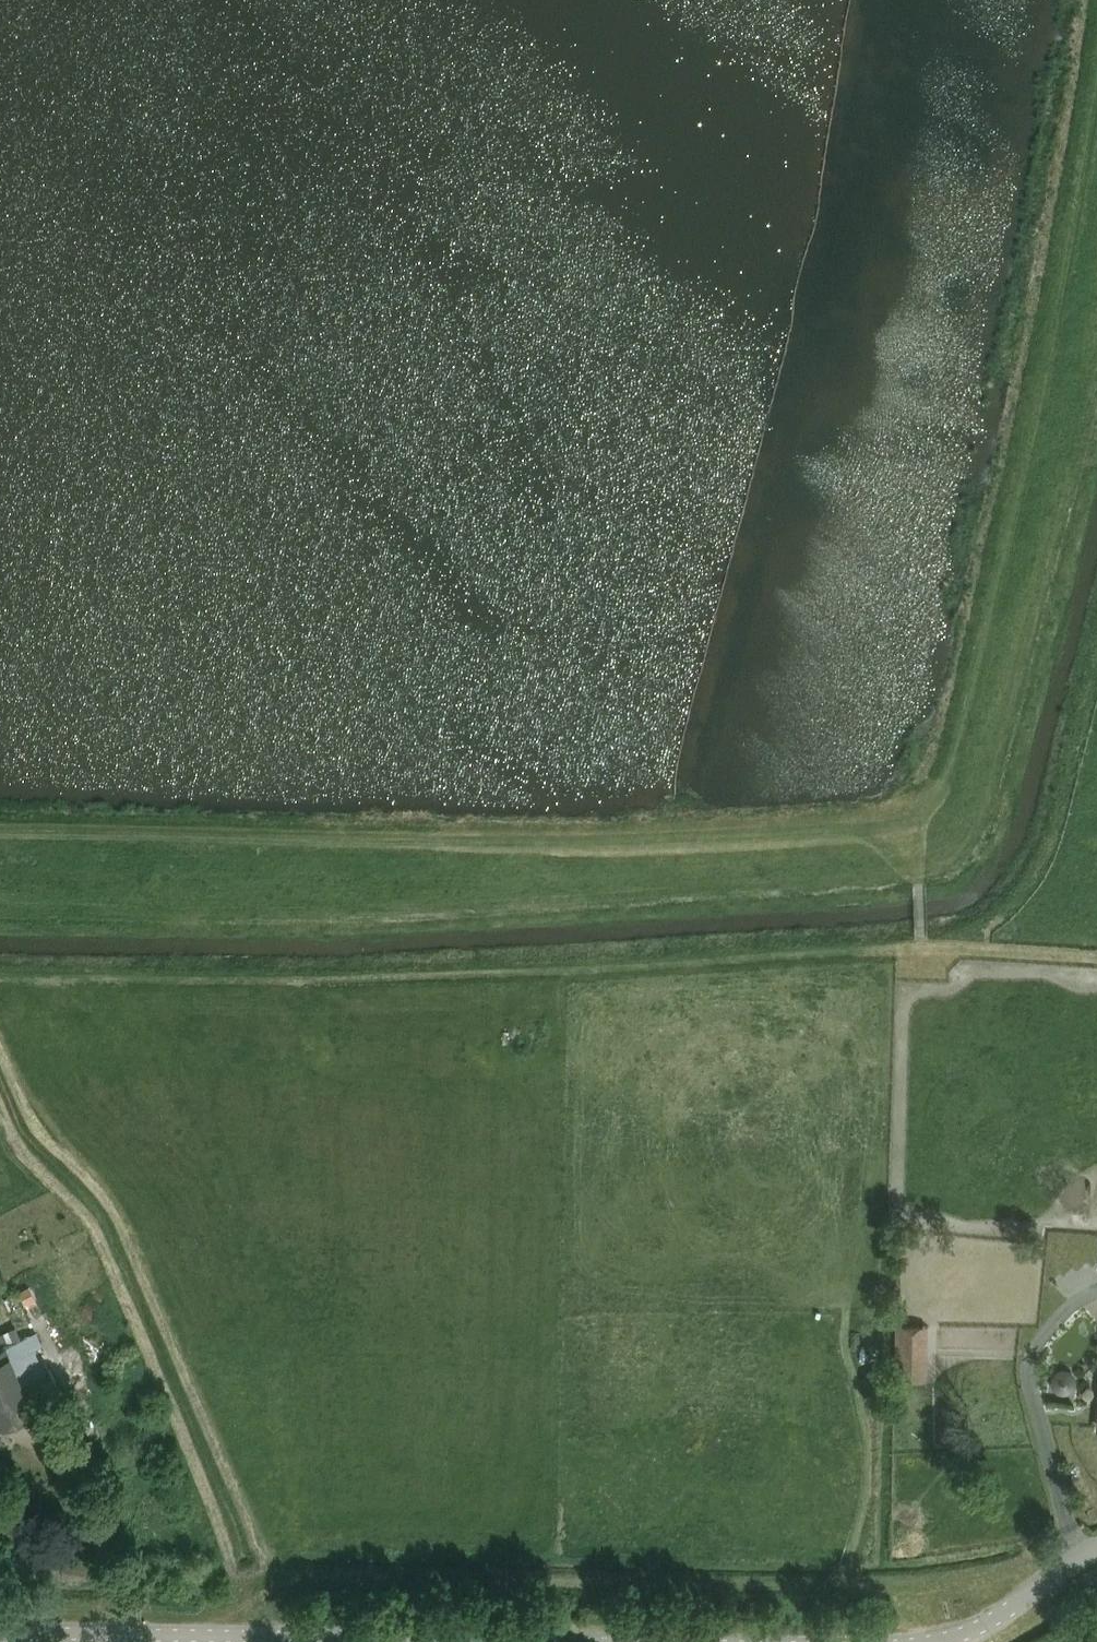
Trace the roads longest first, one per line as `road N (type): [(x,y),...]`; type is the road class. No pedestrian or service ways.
road 1 (unclassified): [(0,1631),(520,1641)]
road 2 (unclassified): [(931,1641),(987,1625),(1096,1550)]
road 3 (track): [(1096,960),(937,950),(921,932)]

